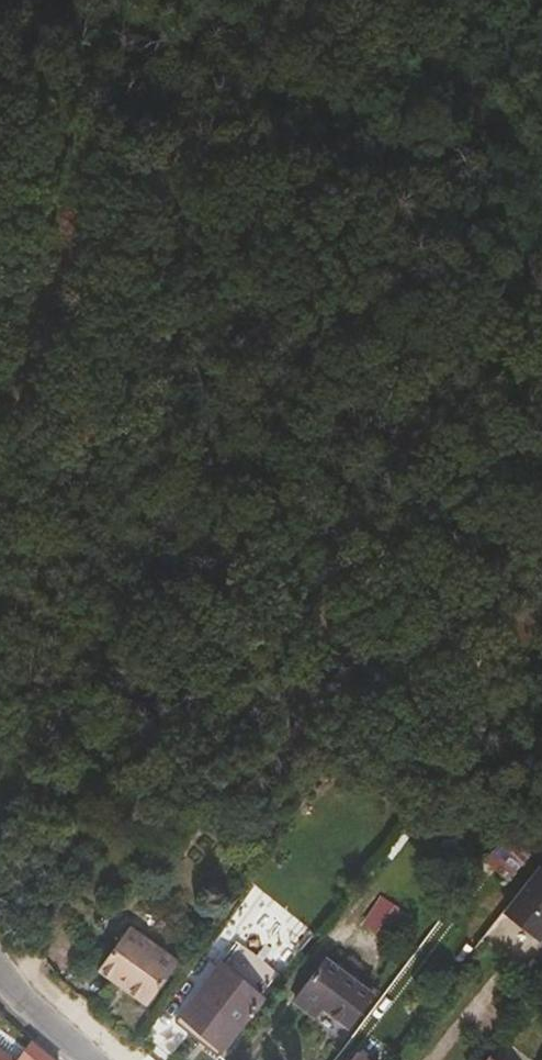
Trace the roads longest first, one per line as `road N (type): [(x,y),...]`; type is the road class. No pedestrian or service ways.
road 1 (track): [(133,169),(0,447)]
road 2 (track): [(541,167),(498,98),(395,53),(340,0)]
road 3 (residential): [(0,936),(106,1059)]

